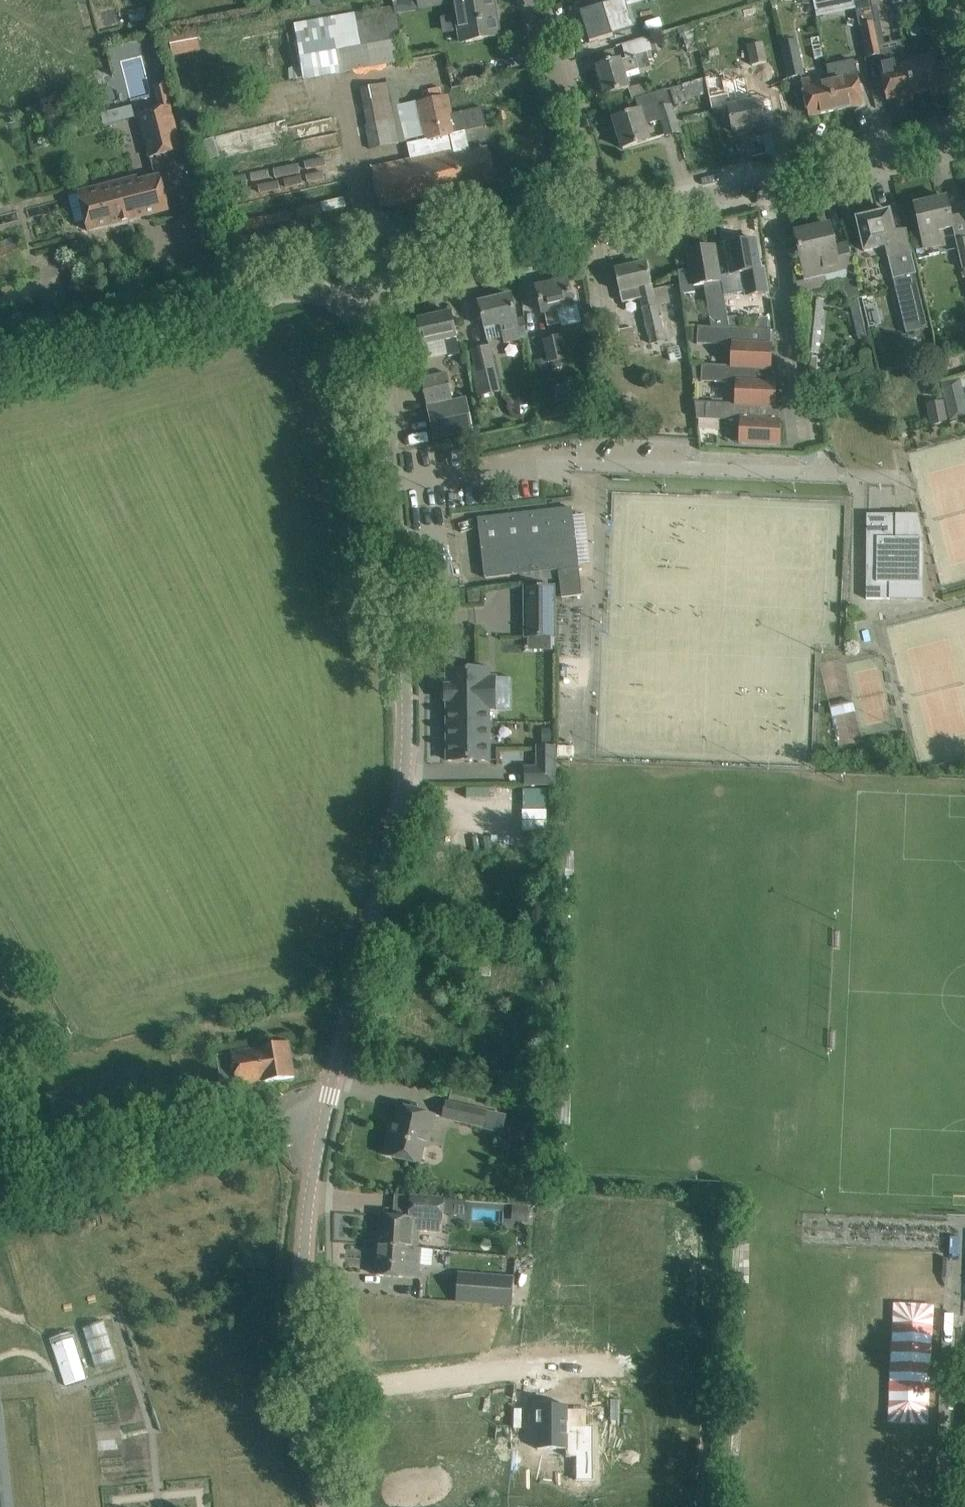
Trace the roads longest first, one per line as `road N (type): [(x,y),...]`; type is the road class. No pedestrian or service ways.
road 1 (unclassified): [(356,301),(389,495),(407,730),(389,862),(324,1113)]
road 2 (unclassified): [(324,1113),(304,1297),(310,1416),(327,1506)]
road 3 (unclassified): [(0,1192),(145,1143),(324,1113)]
road 4 (residential): [(0,362),(281,292)]
road 5 (unclassified): [(356,301),(367,297),(373,278),(603,219)]
road 6 (residential): [(766,182),(794,440)]
road 7 (residential): [(603,219),(536,0)]
road 8 (unclassified): [(766,182),(964,136)]
road 9 (unclassified): [(603,219),(766,182)]

